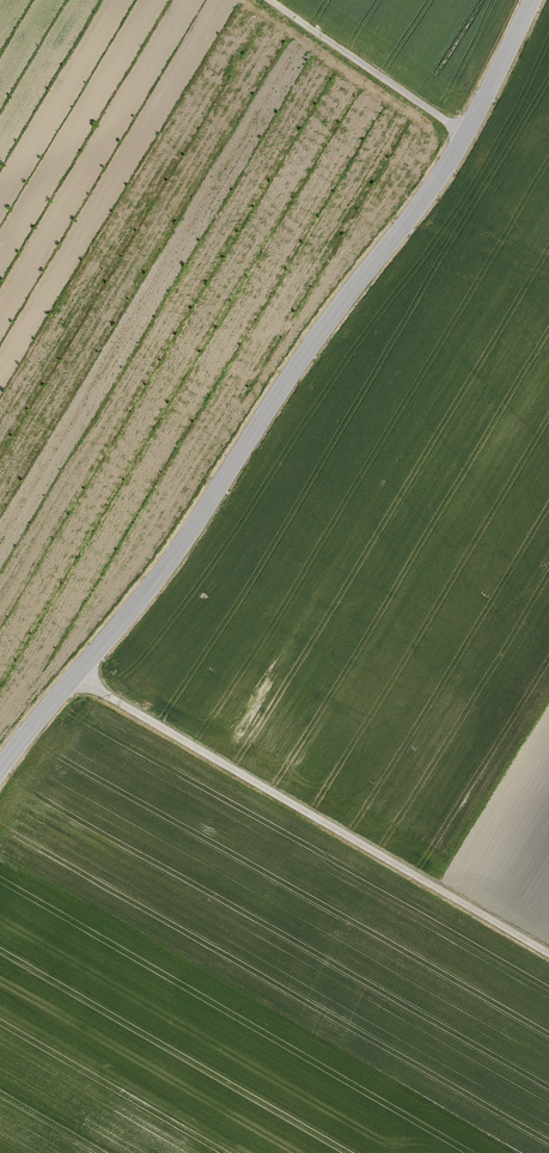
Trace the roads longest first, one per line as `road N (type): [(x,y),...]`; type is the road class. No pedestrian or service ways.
road 1 (tertiary): [(0,770),(164,570),(335,313),(437,181),(532,0)]
road 2 (track): [(76,674),(548,952)]
road 3 (track): [(466,133),(271,0)]

